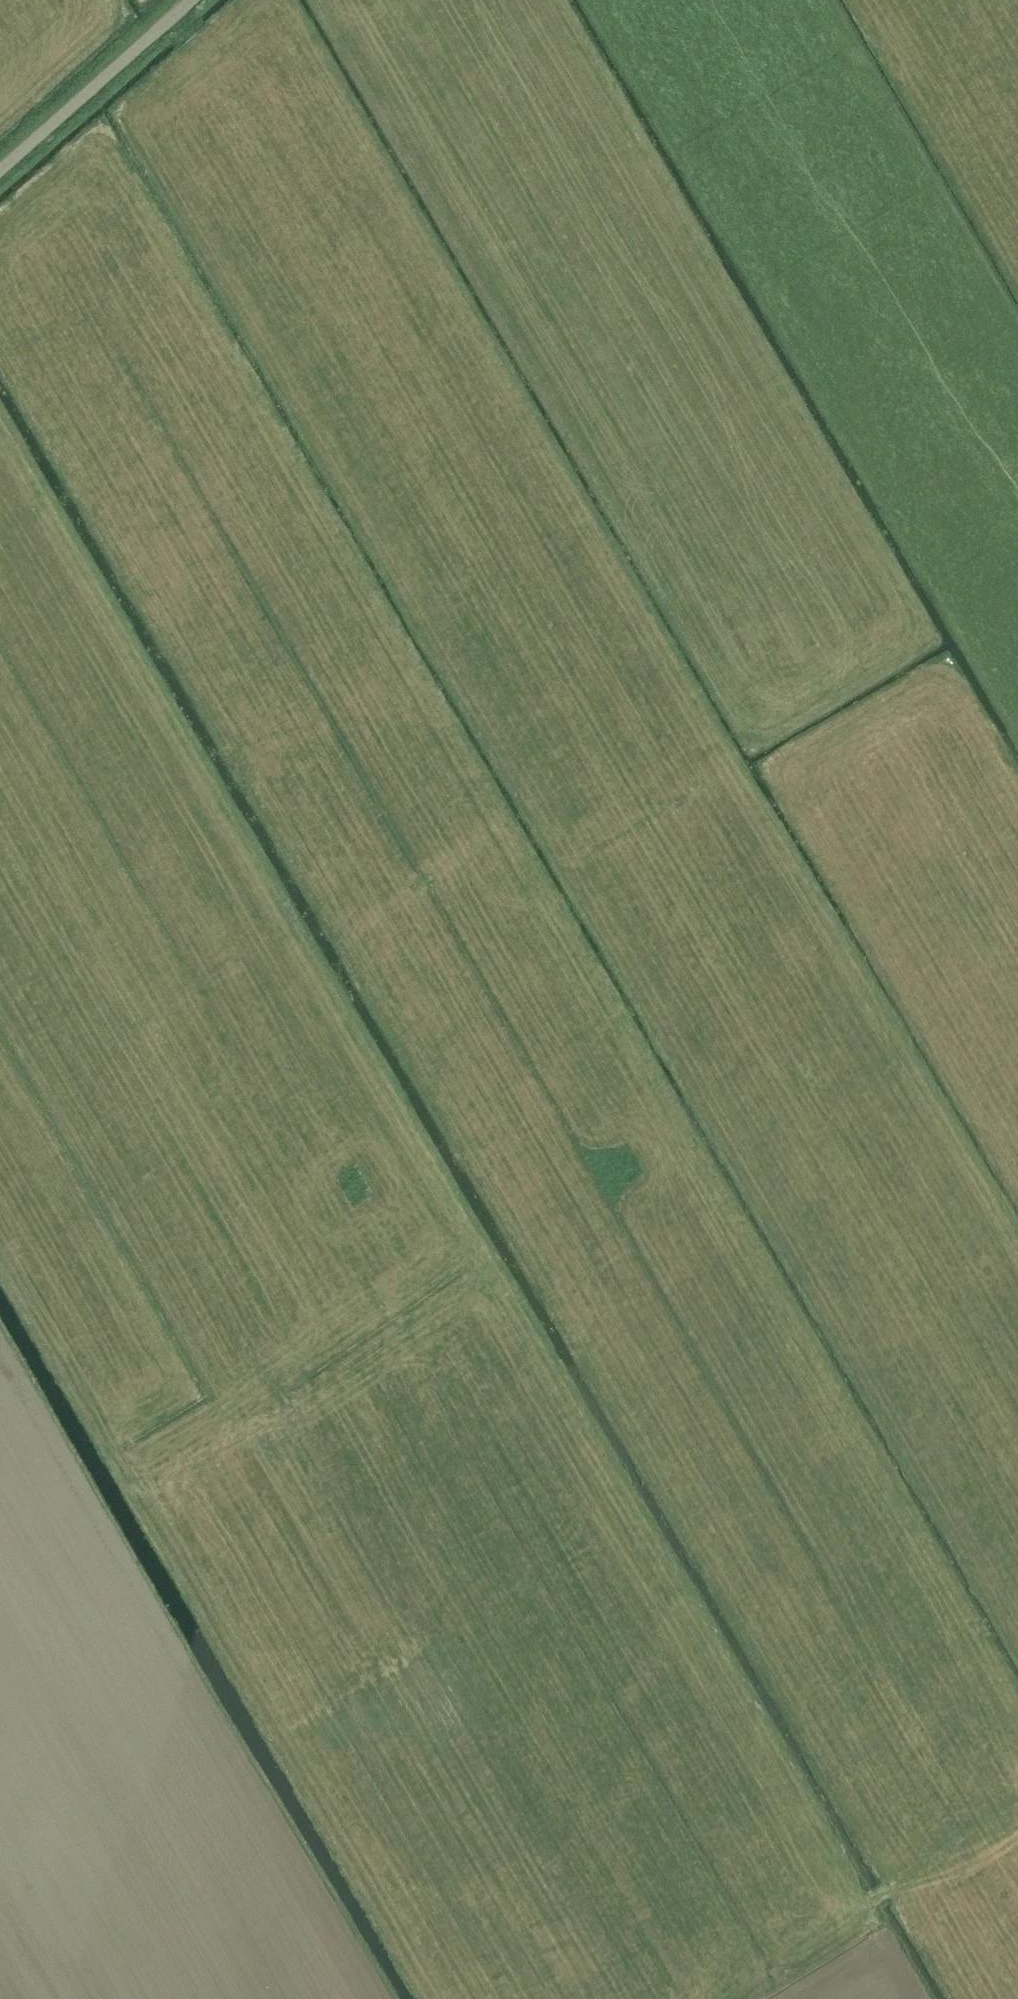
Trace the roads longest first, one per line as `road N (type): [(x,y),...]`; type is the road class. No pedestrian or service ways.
road 1 (unclassified): [(0,170),(191,0)]

